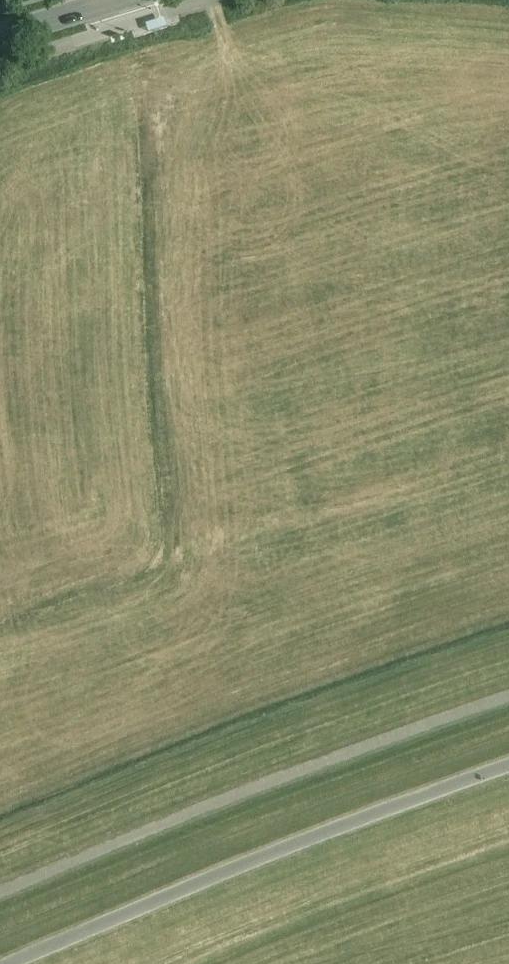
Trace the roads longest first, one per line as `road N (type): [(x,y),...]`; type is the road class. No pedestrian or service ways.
road 1 (track): [(0,893),(508,695)]

